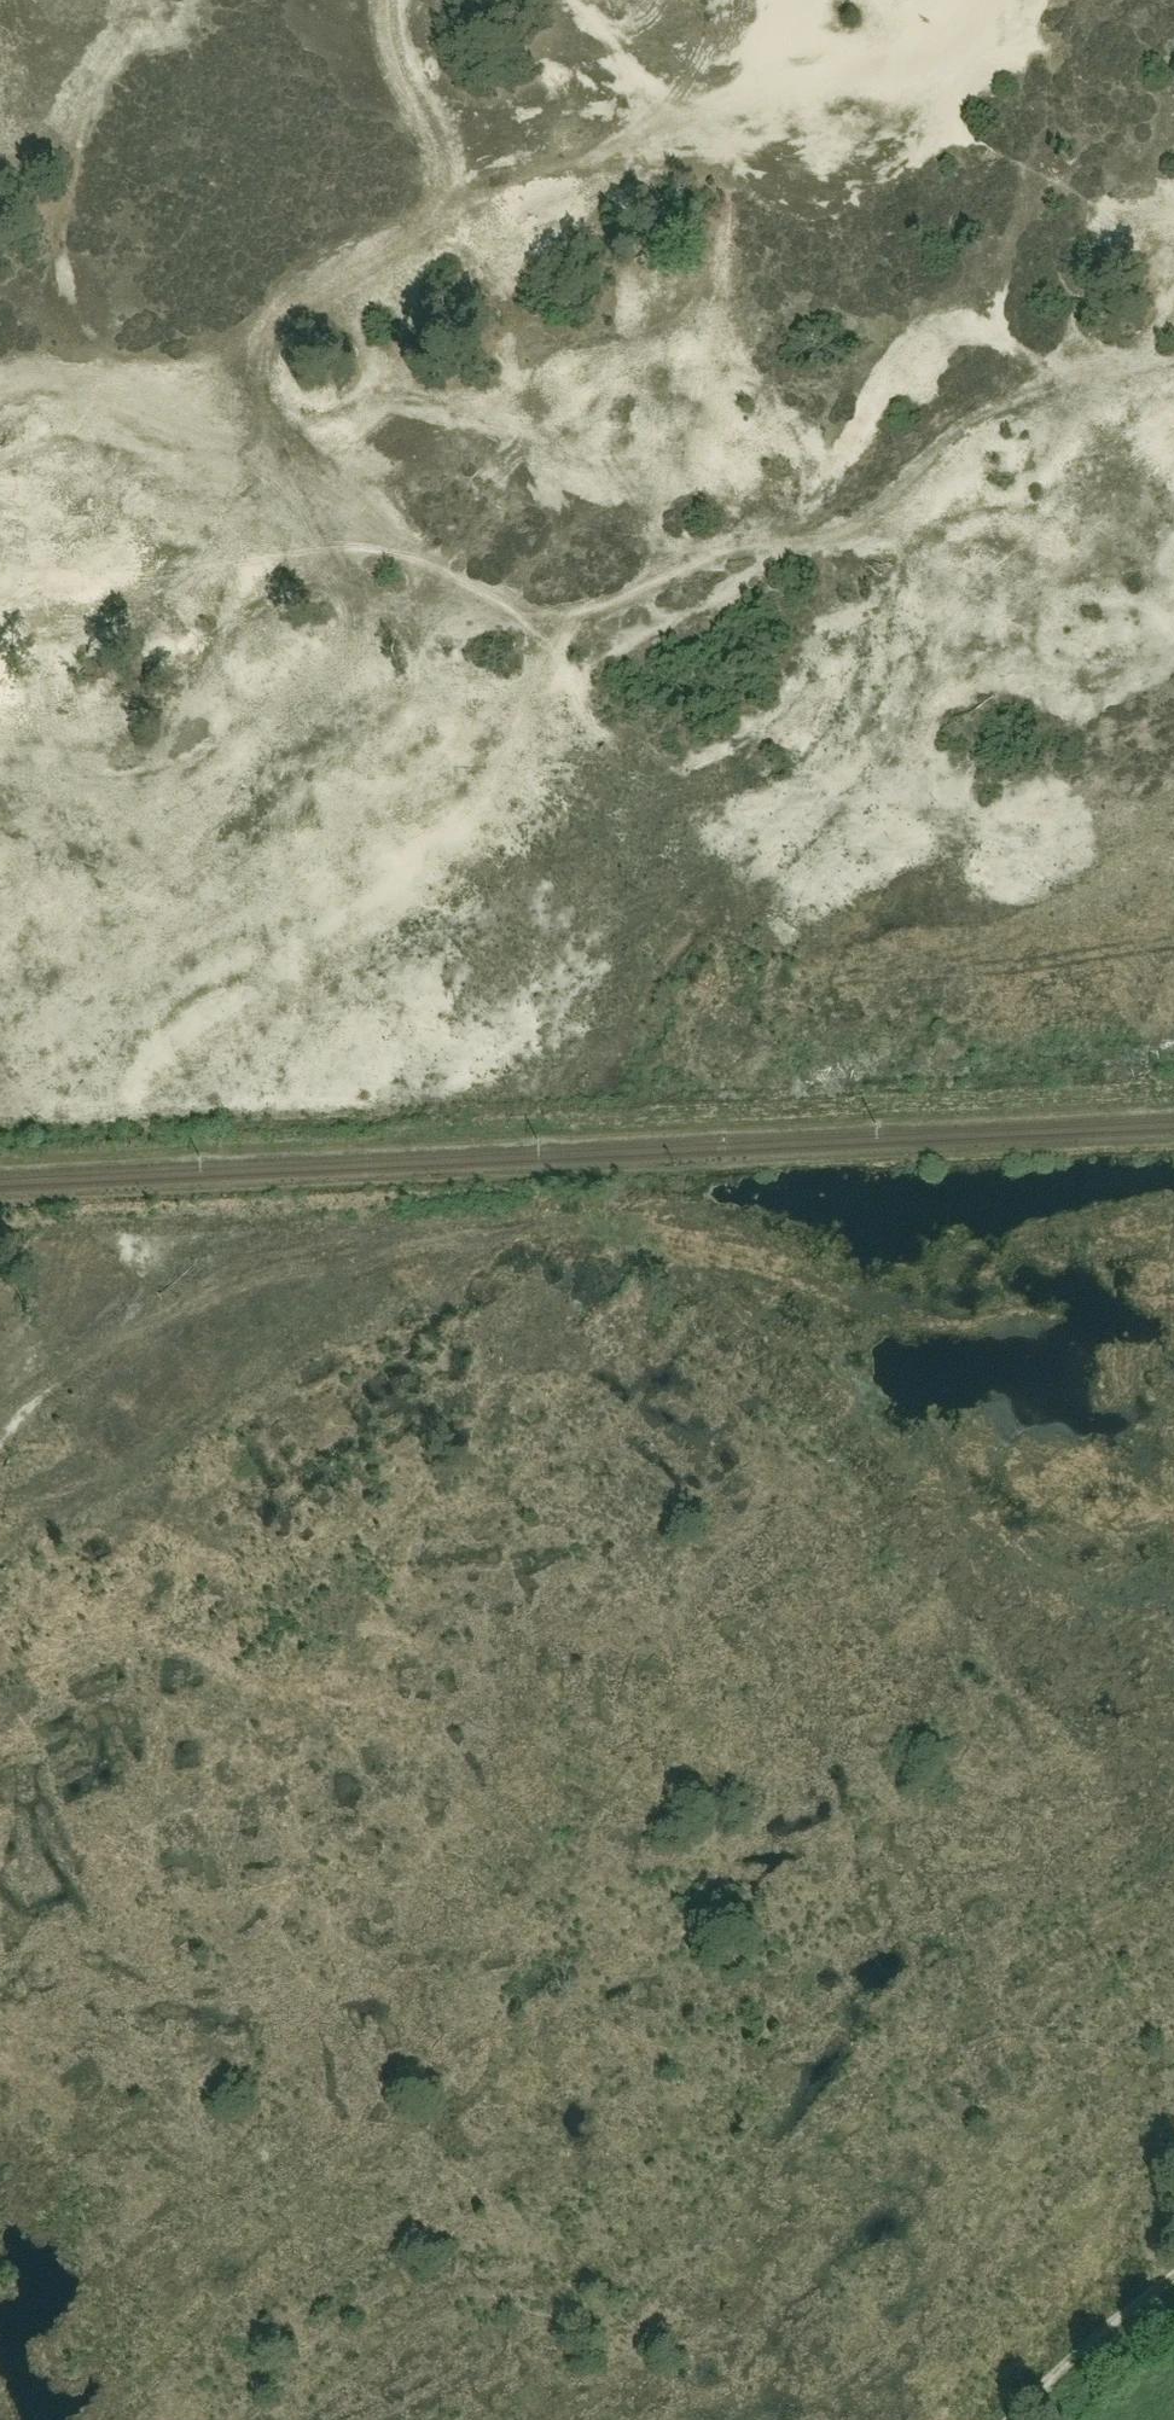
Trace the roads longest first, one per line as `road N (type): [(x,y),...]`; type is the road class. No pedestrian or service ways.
road 1 (track): [(1015,2419),(1173,2287)]

